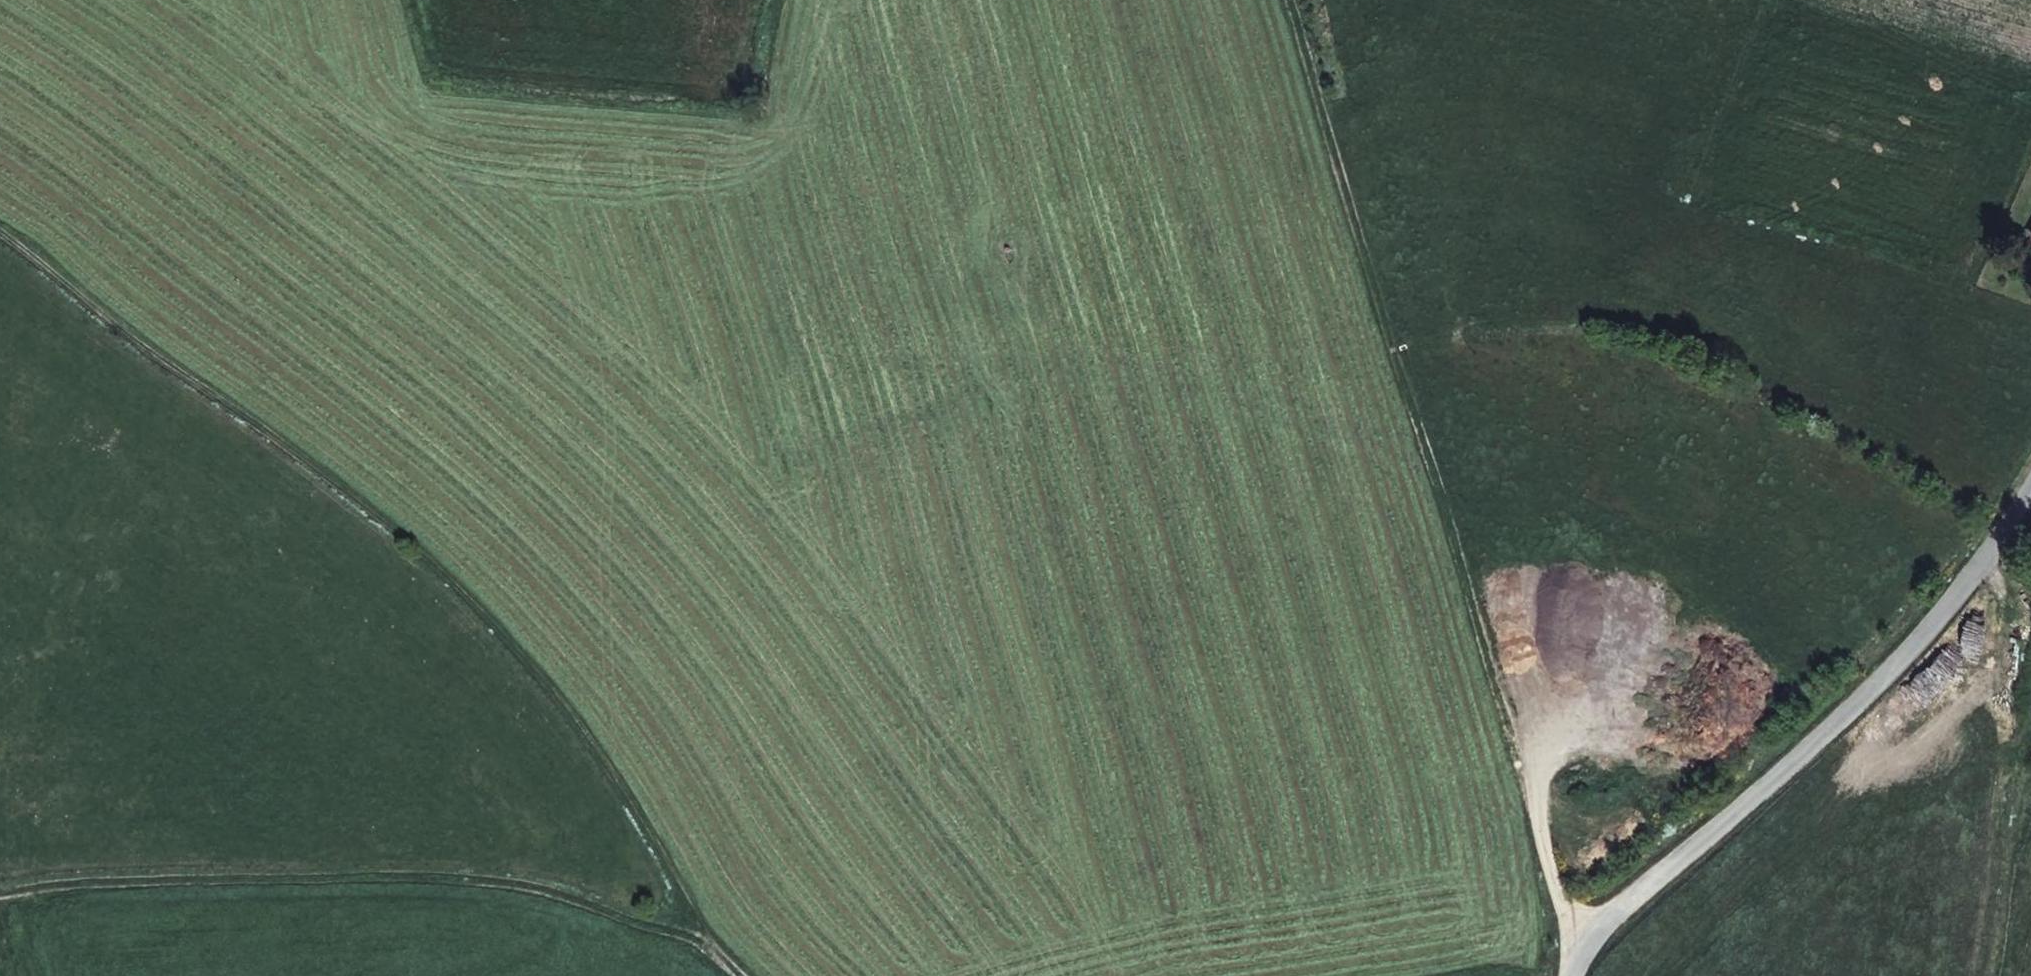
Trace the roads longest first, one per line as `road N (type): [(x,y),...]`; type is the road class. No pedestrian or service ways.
road 1 (track): [(746,975),(490,623),(0,217)]
road 2 (track): [(1579,969),(1287,0)]
road 3 (unclassified): [(2030,492),(1913,646),(1778,779),(1643,891),(1576,975)]

